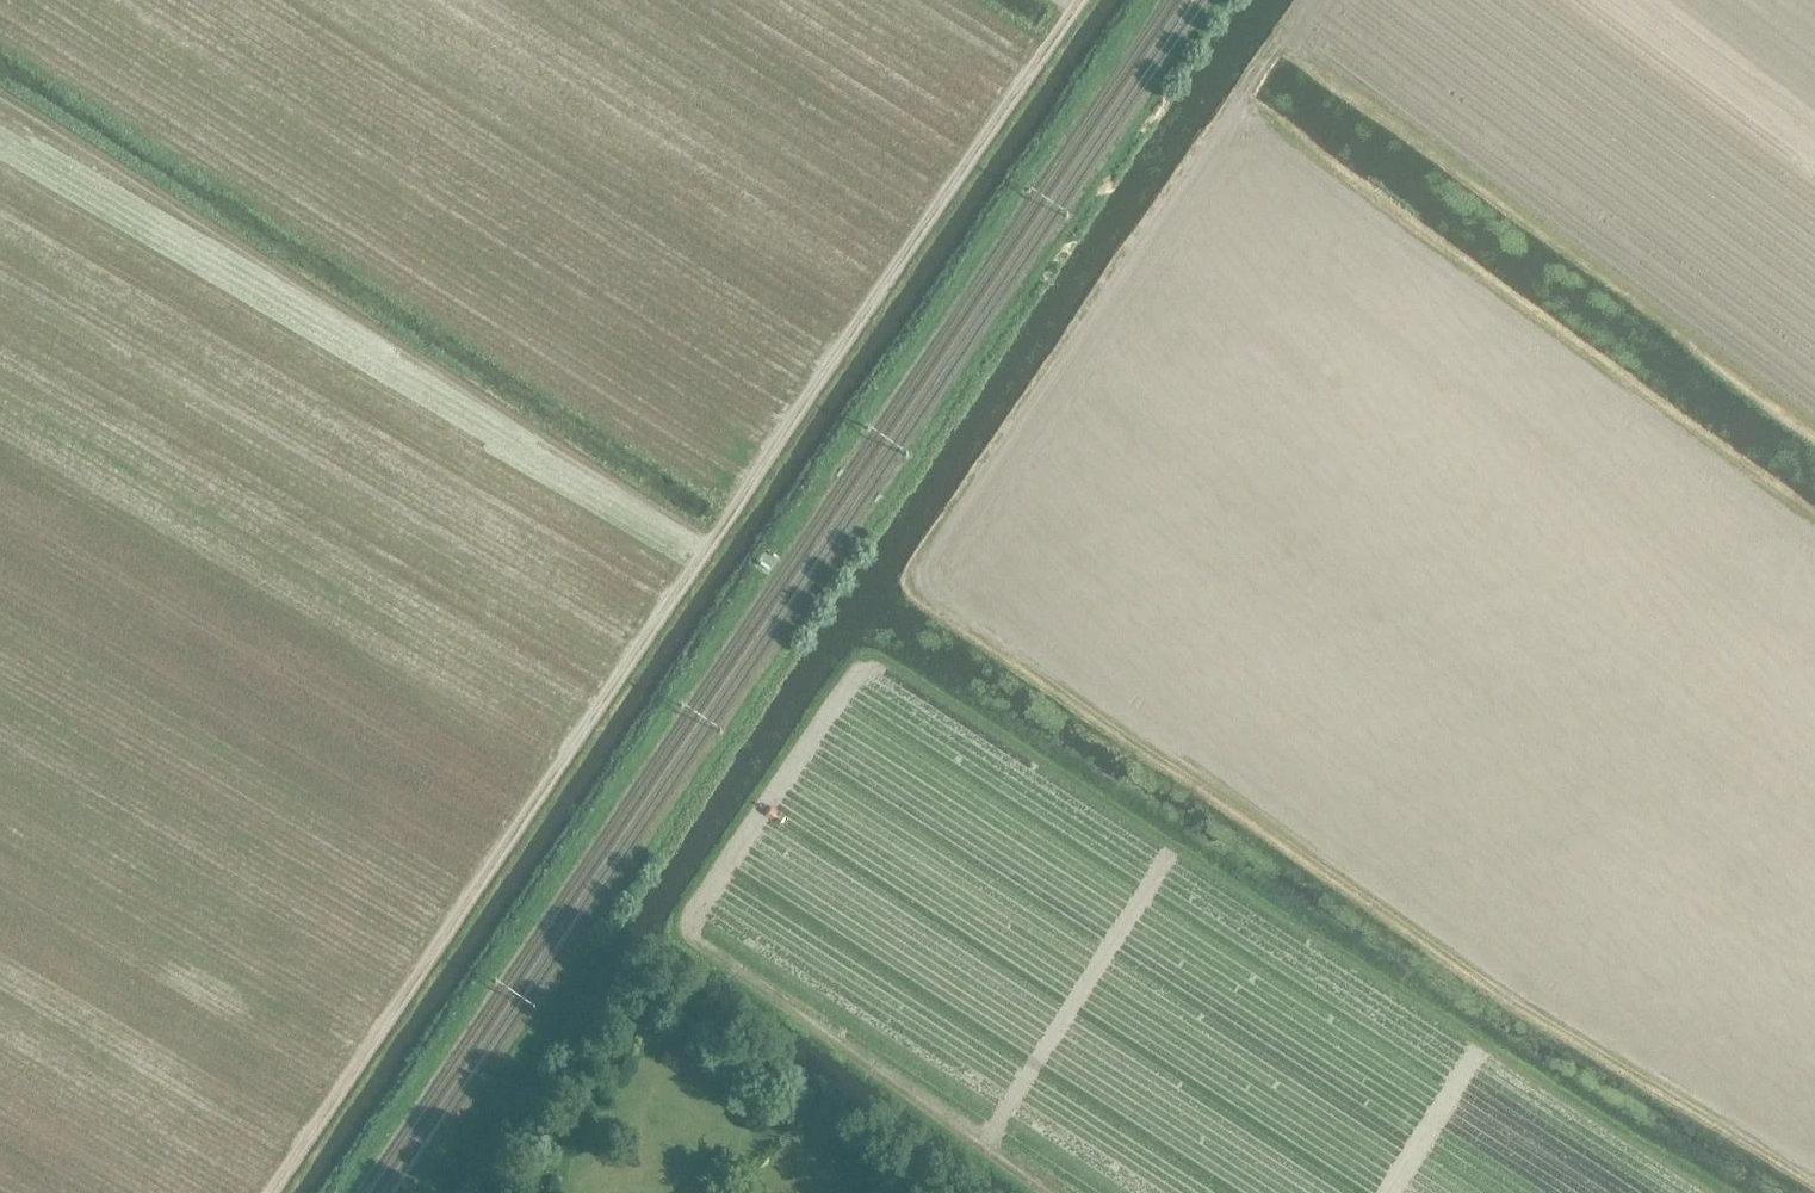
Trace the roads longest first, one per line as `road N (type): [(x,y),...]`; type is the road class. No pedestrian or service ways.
road 1 (track): [(1814,1164),(1626,1049),(921,574),(1246,90),(1316,0)]
road 2 (track): [(1078,0),(270,1192)]

